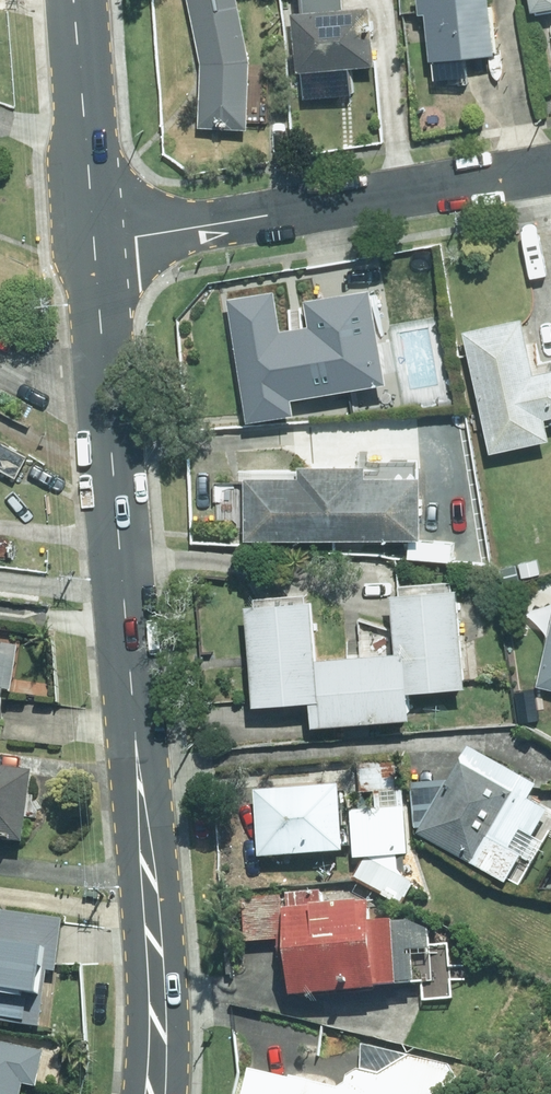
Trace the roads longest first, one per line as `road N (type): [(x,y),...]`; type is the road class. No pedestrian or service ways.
road 1 (secondary): [(152,1093),(157,965),(97,241)]
road 2 (residential): [(97,241),(550,167)]
road 3 (secondary): [(97,241),(79,0)]

